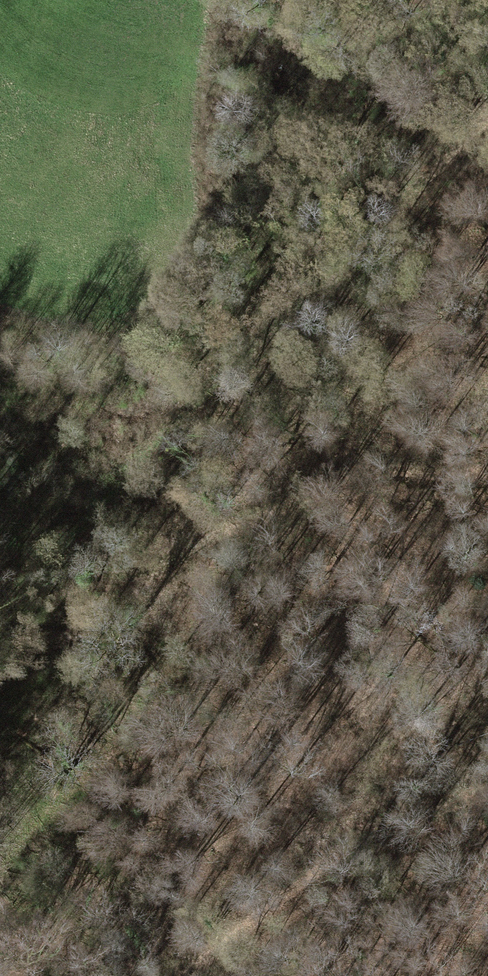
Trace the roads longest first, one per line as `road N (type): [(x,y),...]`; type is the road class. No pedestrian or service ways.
road 1 (track): [(487,463),(339,473),(152,565),(105,565),(76,540),(117,483),(487,121)]
road 2 (track): [(190,975),(343,849),(395,820),(487,788)]

